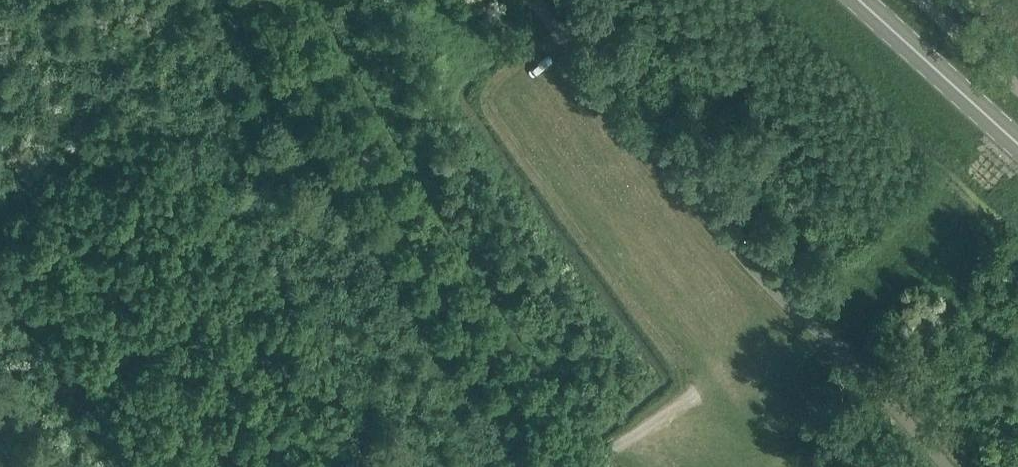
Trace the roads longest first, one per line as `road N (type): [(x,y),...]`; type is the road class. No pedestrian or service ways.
road 1 (tertiary): [(574,466),(429,262),(274,0)]
road 2 (primary): [(1017,143),(861,0)]
road 3 (track): [(696,391),(591,466)]

